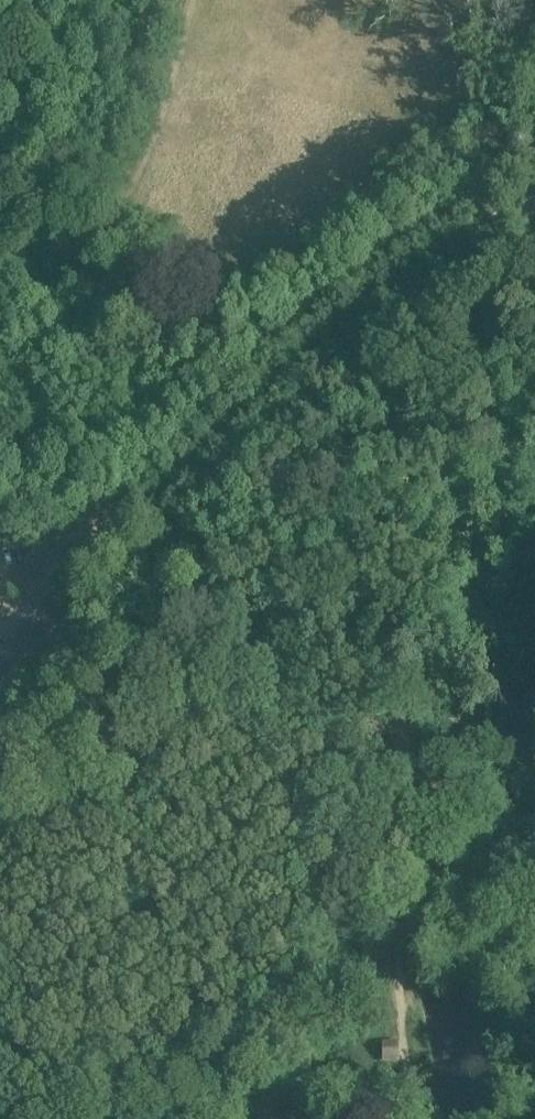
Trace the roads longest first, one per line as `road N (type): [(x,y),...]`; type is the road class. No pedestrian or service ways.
road 1 (tertiary): [(0,668),(102,554),(310,357),(534,198)]
road 2 (track): [(224,436),(168,376),(149,337)]

